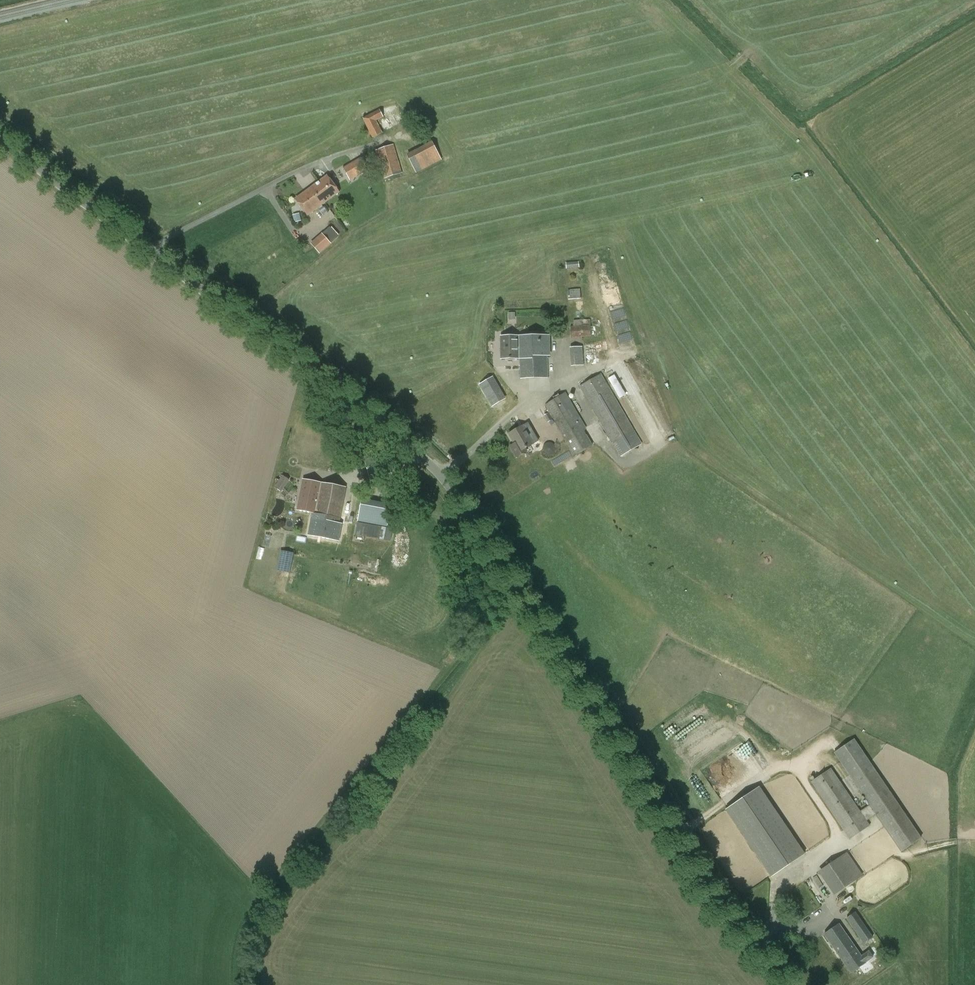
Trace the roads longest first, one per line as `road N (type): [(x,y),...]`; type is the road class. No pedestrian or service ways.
road 1 (unclassified): [(792,984),(666,819),(439,469),(0,138)]

